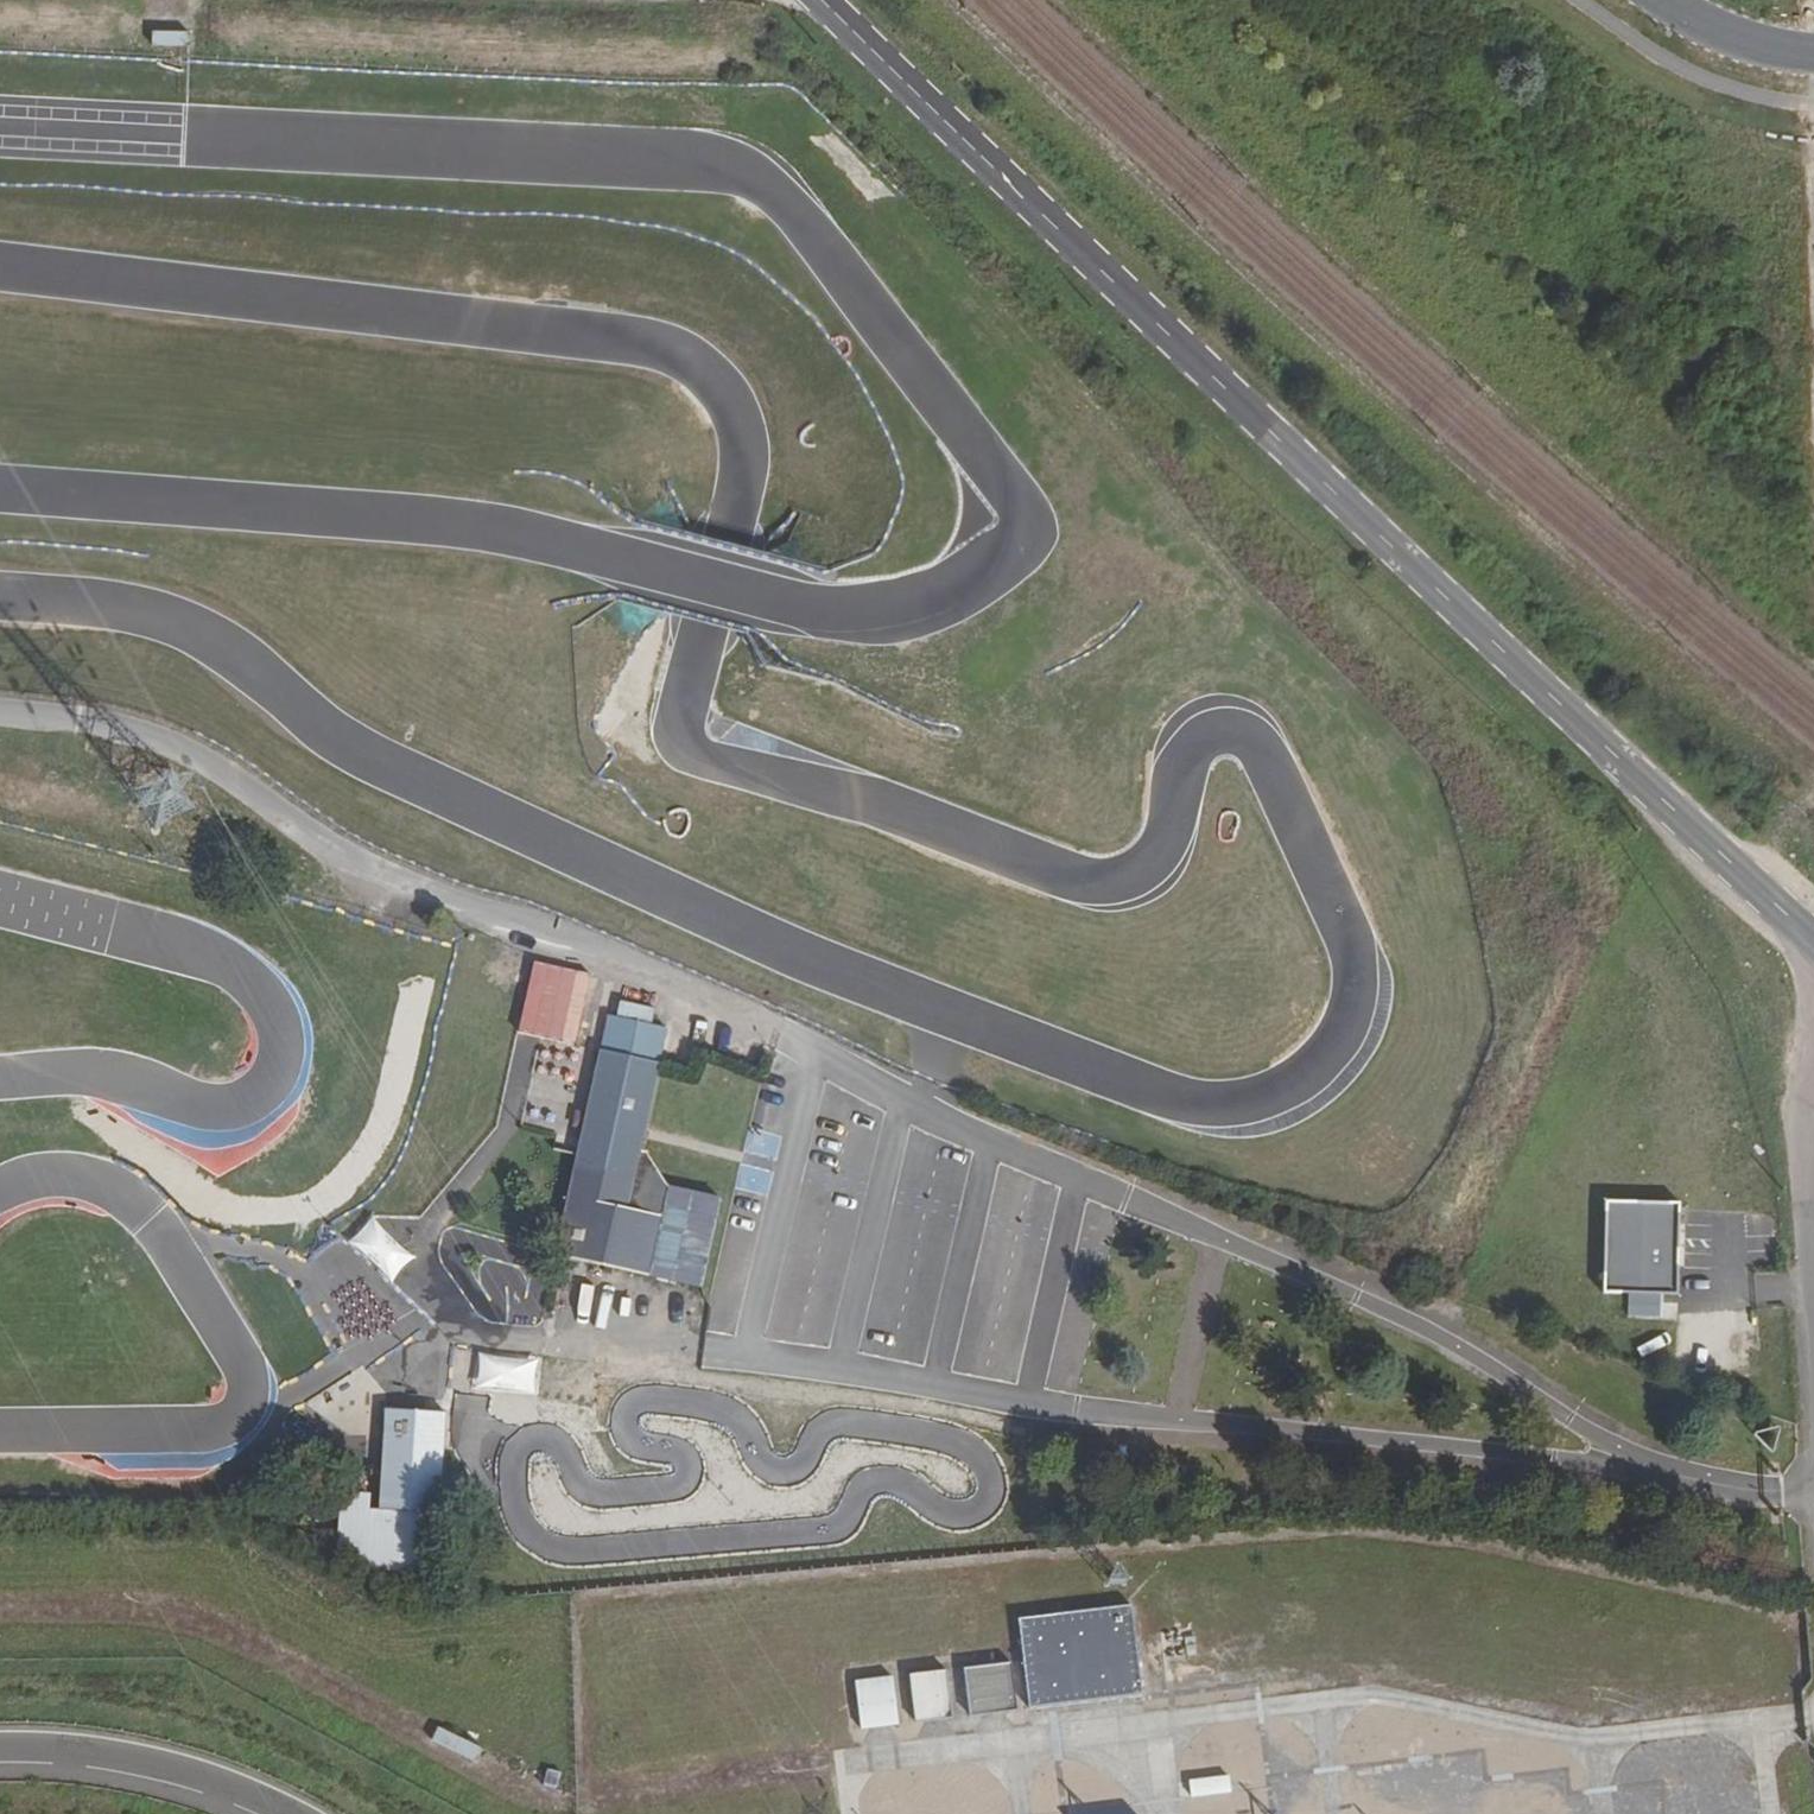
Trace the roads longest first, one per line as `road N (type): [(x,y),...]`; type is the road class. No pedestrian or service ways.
road 1 (unclassified): [(822,0),(1813,944)]
road 2 (motorway): [(0,1752),(122,1763),(277,1813)]
road 3 (unclassified): [(1813,1107),(1807,1204),(1813,1283)]
road 4 (unclassified): [(1813,53),(1714,30),(1660,0)]

